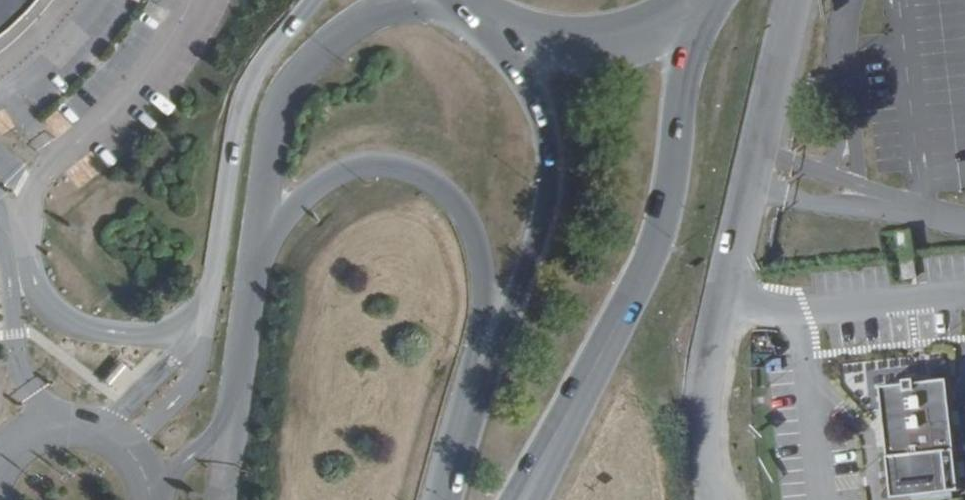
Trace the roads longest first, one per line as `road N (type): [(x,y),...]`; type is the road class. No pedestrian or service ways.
road 1 (residential): [(711,499),(702,442),(711,342),(795,0)]
road 2 (unclassified): [(255,247),(348,167),(401,166),(424,176),(471,224),(479,250),(482,388)]
road 3 (primary): [(502,25),(545,134),(549,168),(531,265),(482,388)]
road 4 (primary): [(610,339),(670,202),(697,0)]
road 5 (unclassified): [(255,247),(276,122),(296,73),(343,32),(425,0)]
road 6 (unclassified): [(222,499),(255,247)]
road 7 (primary): [(502,25),(589,41),(647,29),(696,0)]
road 8 (primary): [(512,499),(610,339)]
road 9 (trunk): [(540,499),(610,339)]

